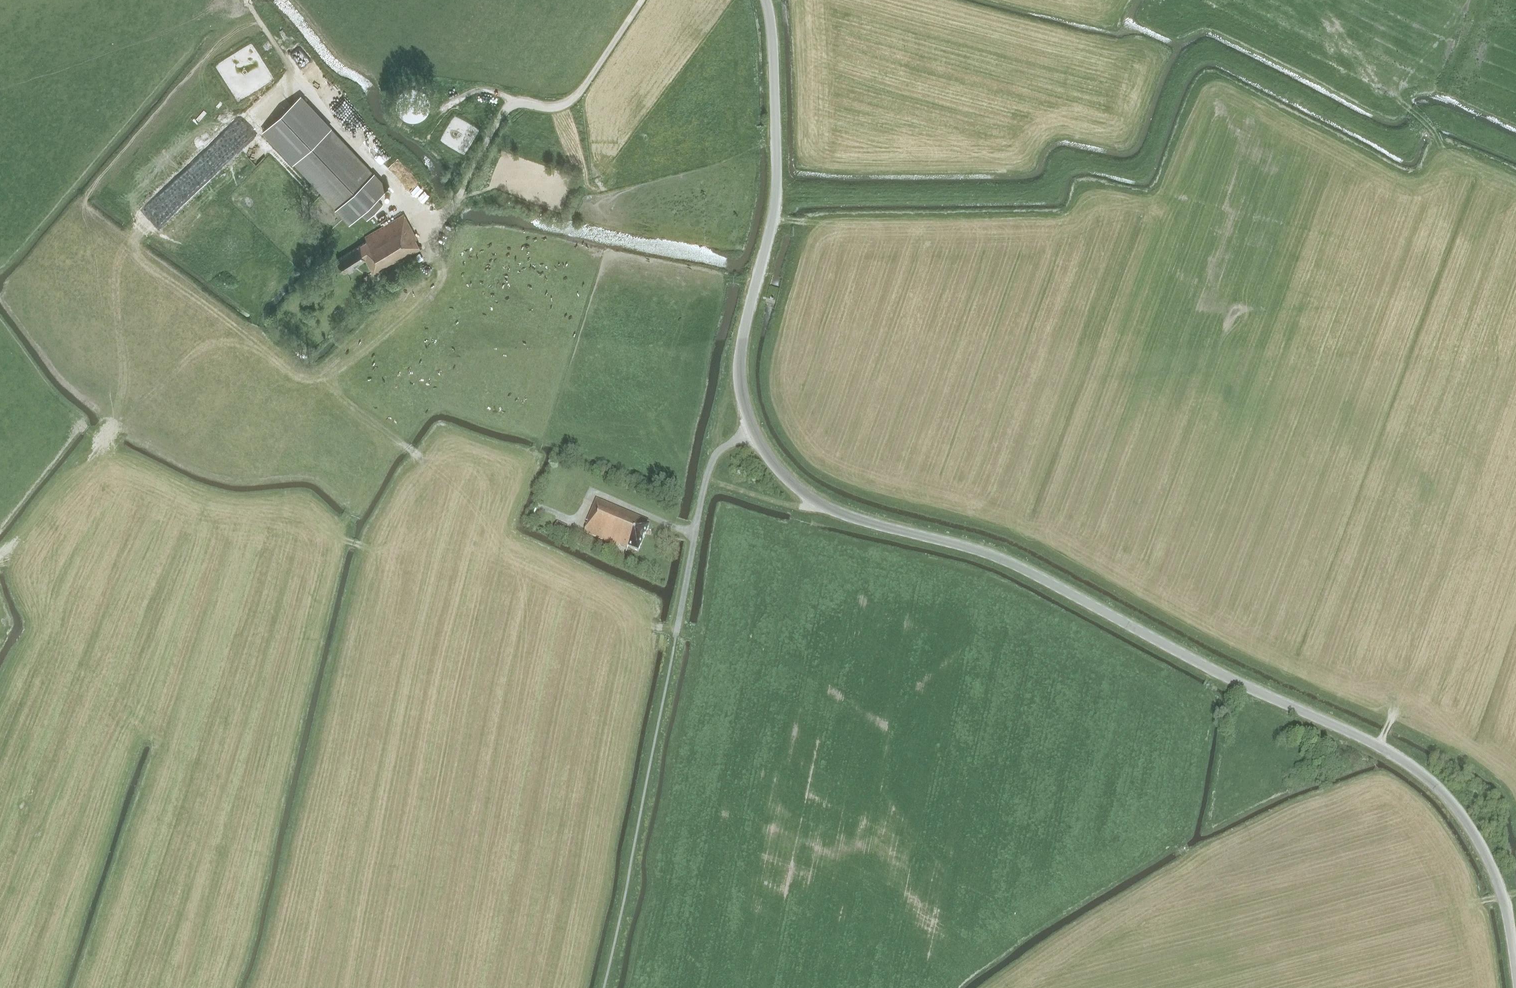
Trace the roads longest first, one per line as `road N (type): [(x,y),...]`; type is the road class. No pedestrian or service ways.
road 1 (tertiary): [(1515,977),(1497,882),(1456,809),(1427,778),(984,555),(828,508),(790,482),(754,432)]
road 2 (tertiary): [(754,432),(739,368),(776,201),(766,0)]
road 3 (unclassified): [(675,638),(710,463),(754,432)]

